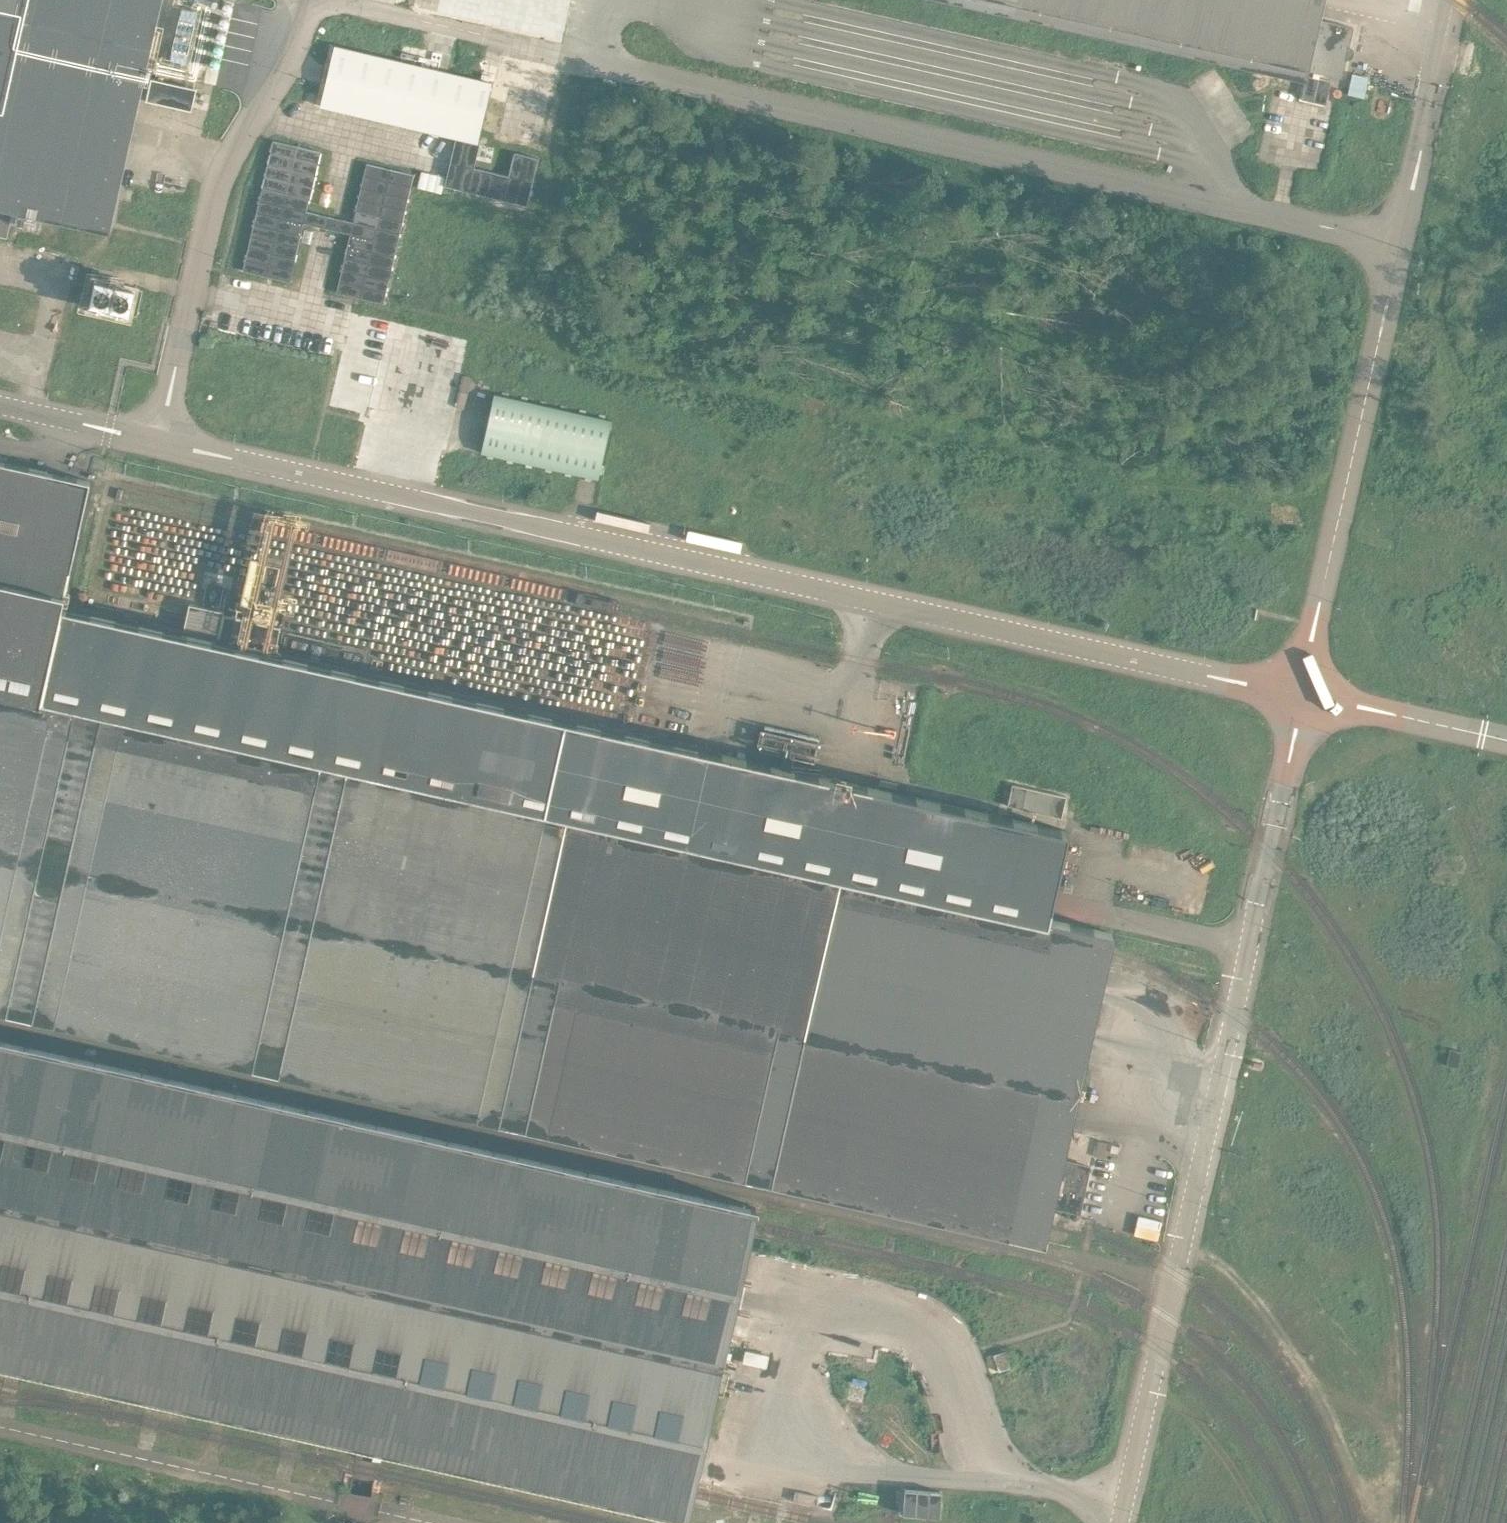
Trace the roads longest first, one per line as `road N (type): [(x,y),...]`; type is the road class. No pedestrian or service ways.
road 1 (track): [(1171,1295),(1113,1266),(525,1130)]

